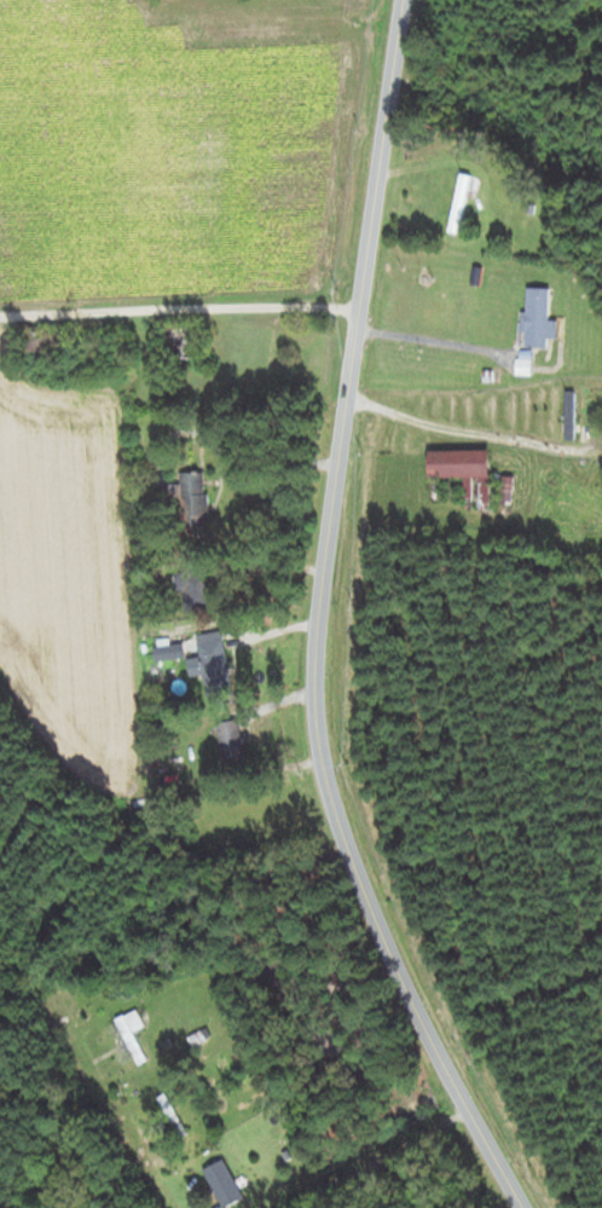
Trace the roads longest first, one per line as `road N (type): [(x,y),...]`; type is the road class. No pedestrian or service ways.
road 1 (tertiary): [(520,1207),(394,967),(337,816),(324,744),(328,554),(403,0)]

